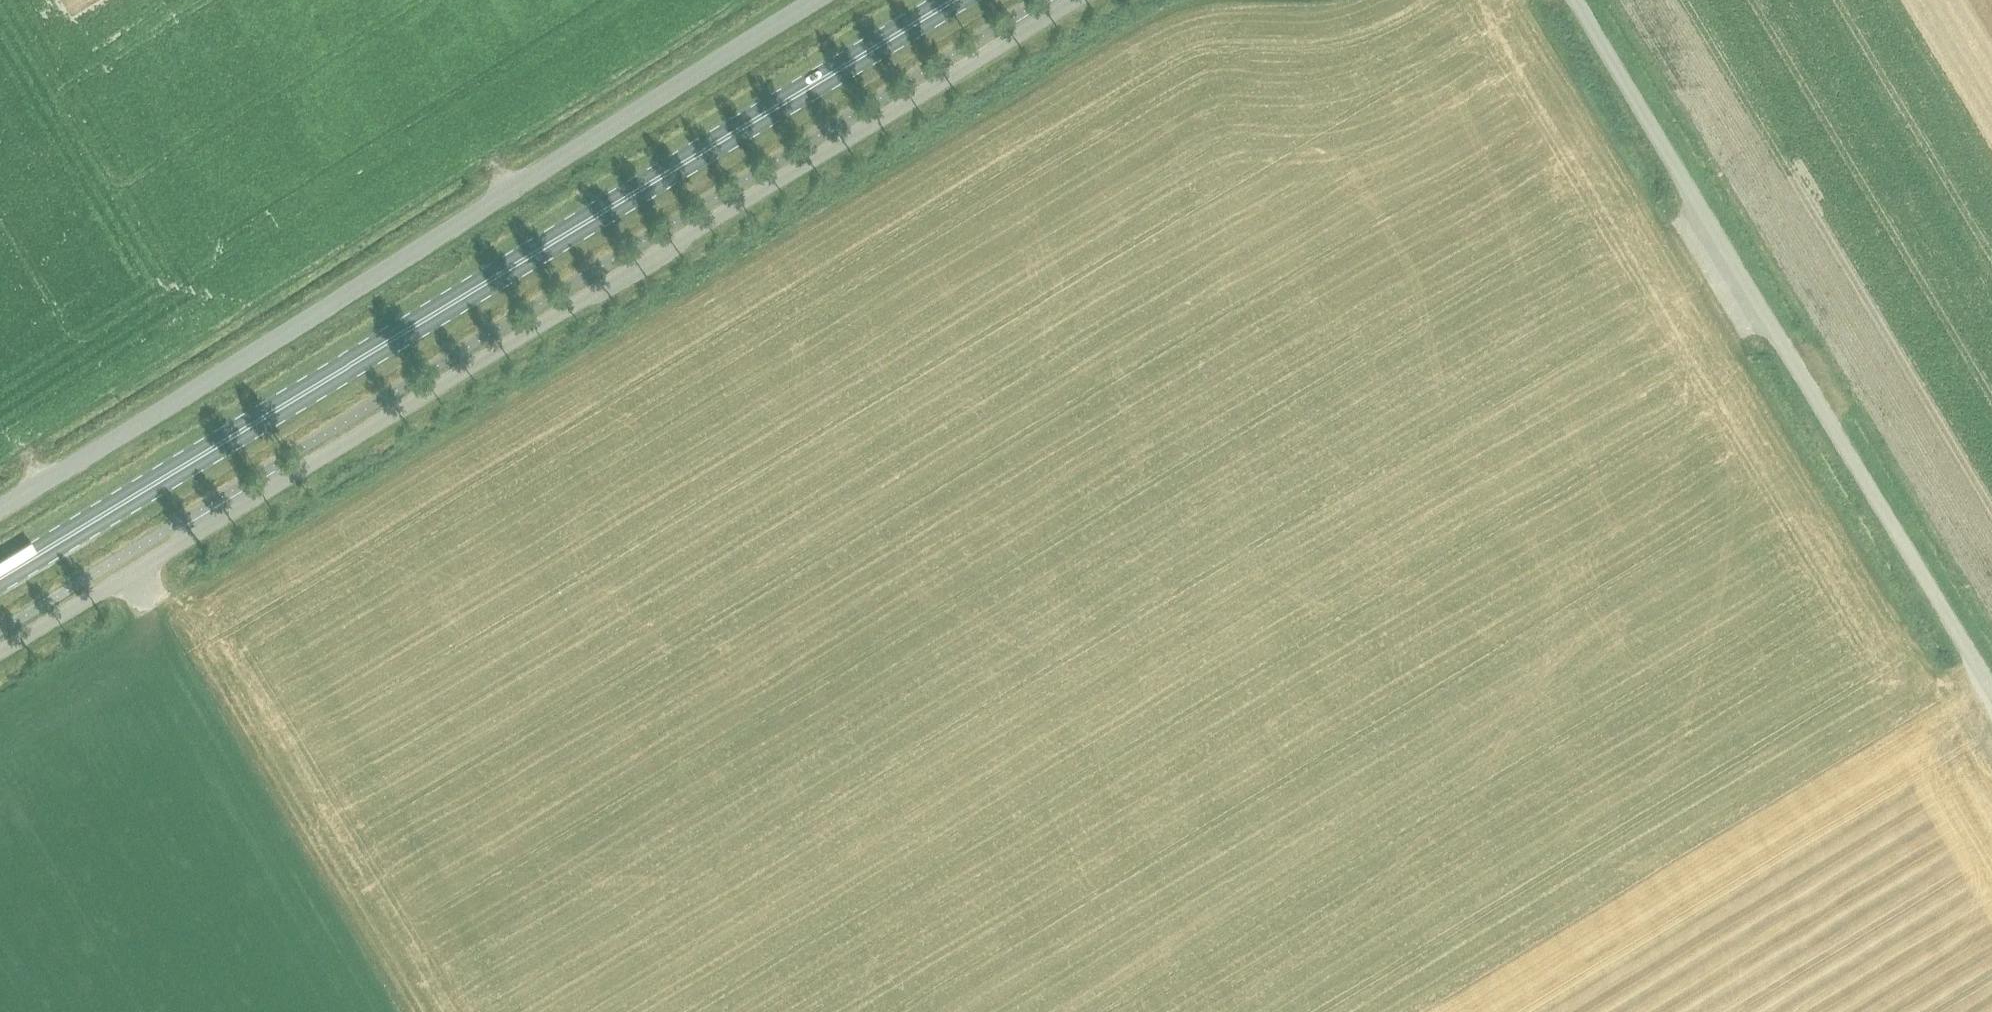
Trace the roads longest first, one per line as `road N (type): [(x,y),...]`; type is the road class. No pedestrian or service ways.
road 1 (unclassified): [(0,651),(1073,0)]
road 2 (primary): [(0,578),(954,0)]
road 3 (unclassified): [(0,508),(817,0)]
road 4 (unclassified): [(1991,689),(1576,0)]

